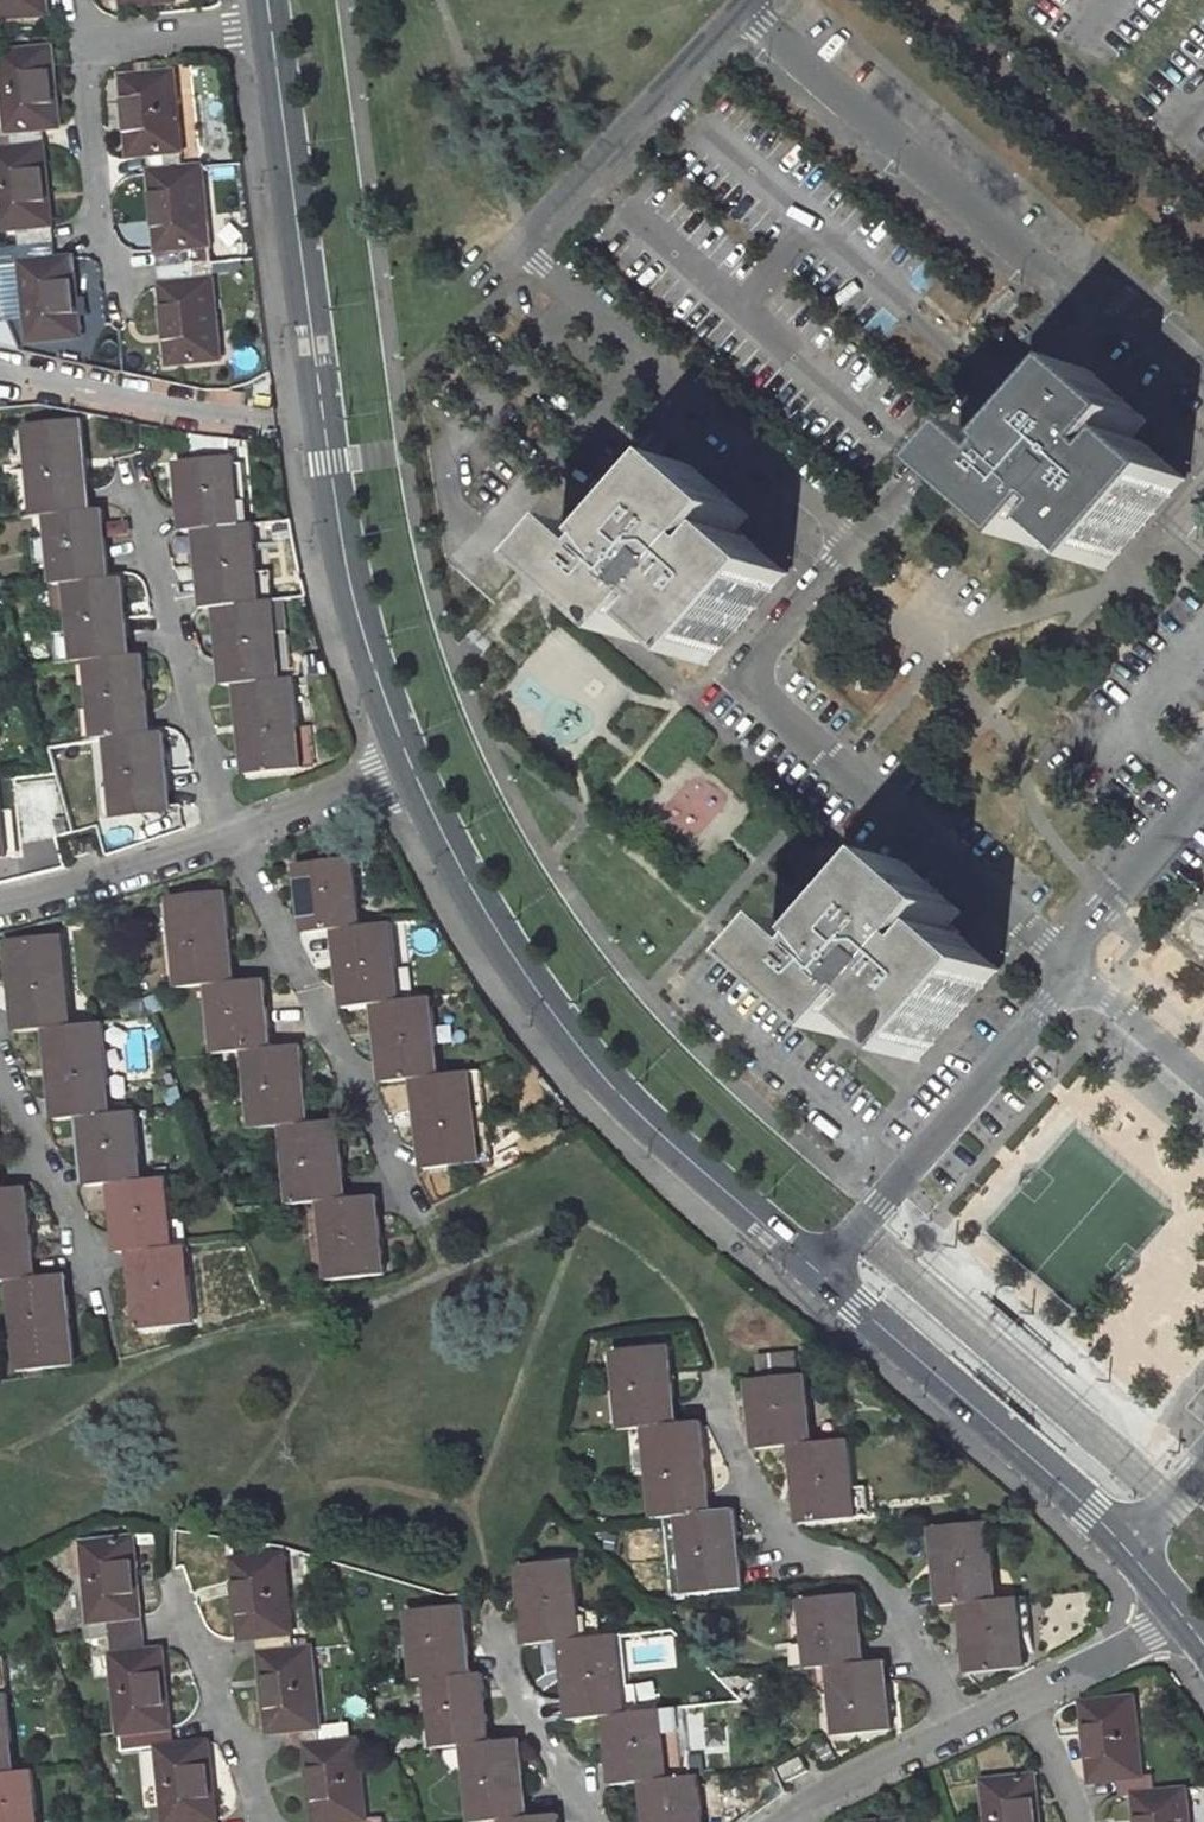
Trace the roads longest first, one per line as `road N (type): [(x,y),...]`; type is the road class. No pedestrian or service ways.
road 1 (unclassified): [(414,770),(542,997),(608,1084),(820,1274)]
road 2 (residential): [(759,15),(1082,291),(1123,302),(1203,367)]
road 3 (residential): [(709,1380),(793,1553),(890,1581),(966,1732)]
road 4 (residential): [(238,835),(422,1219)]
road 5 (unclassified): [(820,1274),(1131,1552)]
road 6 (unclassified): [(272,16),(325,425)]
road 7 (residential): [(1068,969),(1049,1005),(820,1274)]
road 8 (residential): [(478,283),(534,238),(759,15)]
road 9 (residential): [(128,472),(238,835)]
road 10 (unclassified): [(325,425),(351,595),(414,770)]
road 11 (residential): [(325,425),(200,413),(0,371)]
road 12 (residential): [(0,1062),(108,1317)]
road 13 (residential): [(171,1580),(268,1821)]
road 14 (residential): [(493,1596),(513,1687),(545,1727),(565,1787),(595,1821)]
road 15 (residential): [(88,42),(123,290)]
road 16 (residential): [(238,835),(0,913)]
road 17 (residential): [(1203,792),(1084,926),(1068,969)]
road 18 (residential): [(799,1821),(966,1732)]
road 19 (residential): [(414,770),(238,835)]
road 20 (residential): [(272,16),(88,42)]
road 21 (residential): [(1068,969),(1203,1089)]
road 22 (residential): [(1035,1702),(1182,1612)]
road 23 (residential): [(1085,1821),(1035,1702)]

